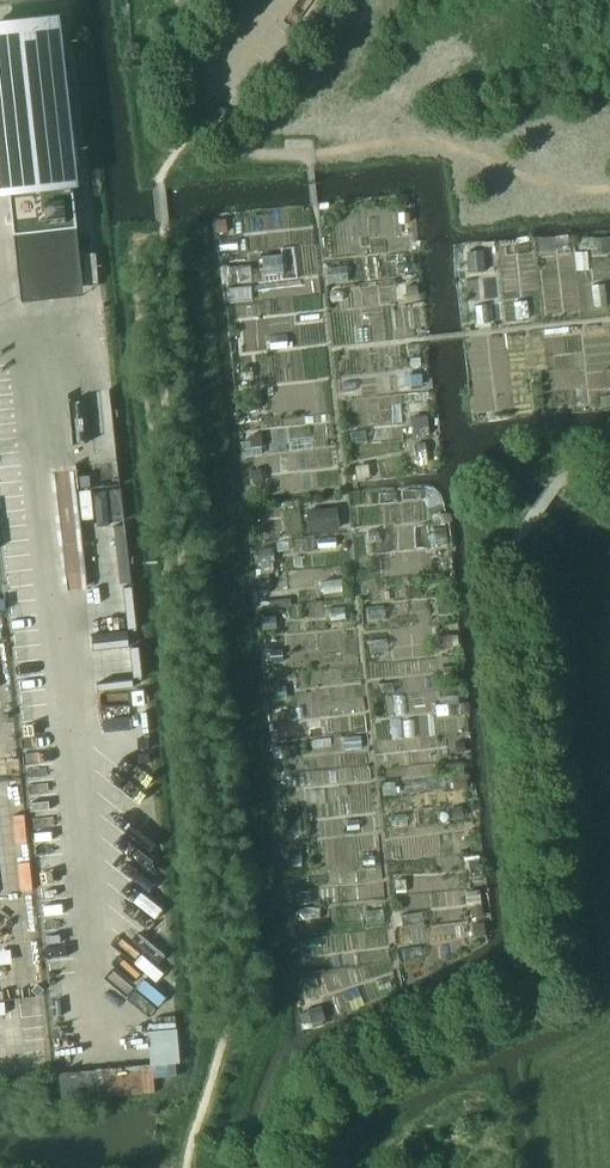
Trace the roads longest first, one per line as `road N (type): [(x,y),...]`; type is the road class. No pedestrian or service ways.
road 1 (track): [(307,158),(393,967)]
road 2 (track): [(163,225),(158,173),(195,127),(251,163),(428,147),(609,154)]
road 3 (track): [(609,320),(328,349)]
road 4 (unclassified): [(200,105),(275,0)]

